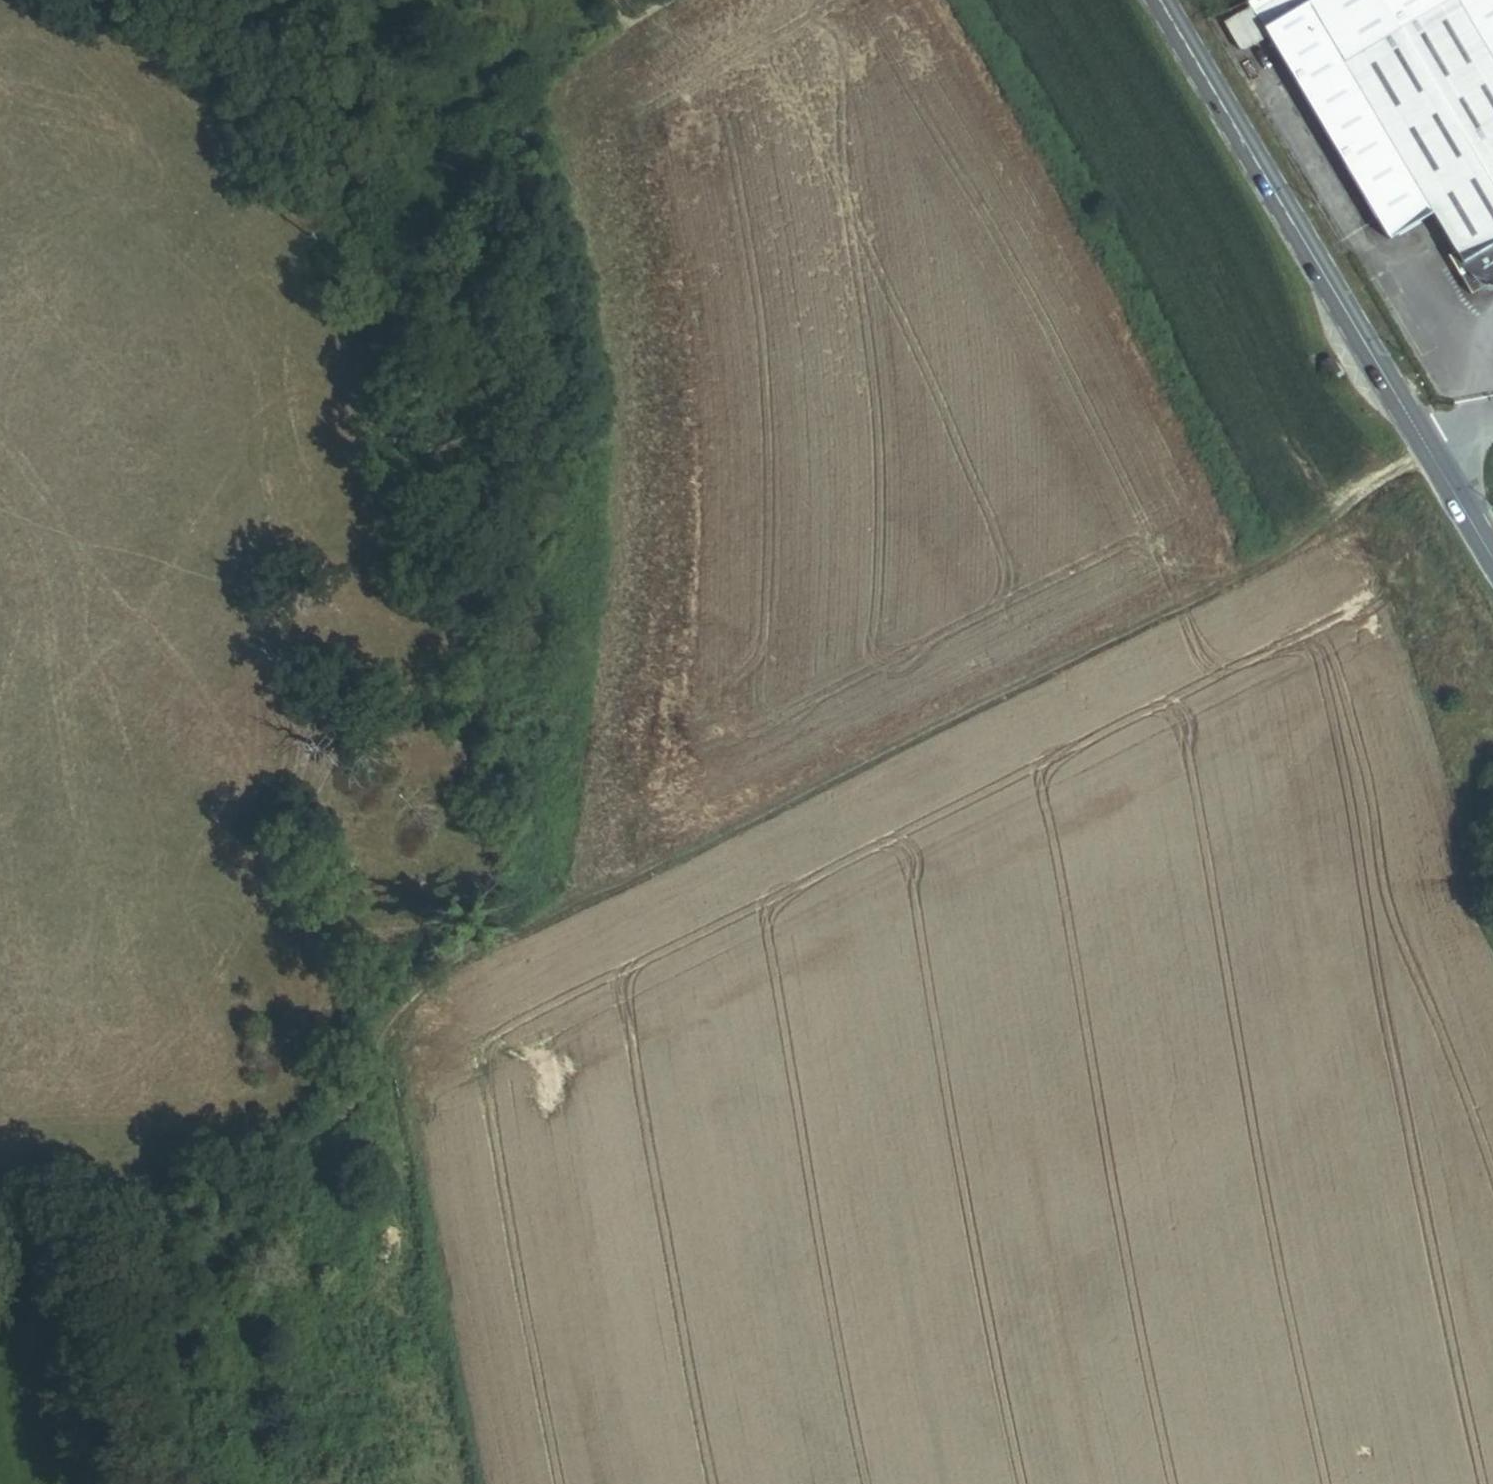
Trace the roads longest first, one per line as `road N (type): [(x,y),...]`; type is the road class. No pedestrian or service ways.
road 1 (secondary): [(1415,436),(1156,0)]
road 2 (secondary): [(1492,566),(1415,436)]

